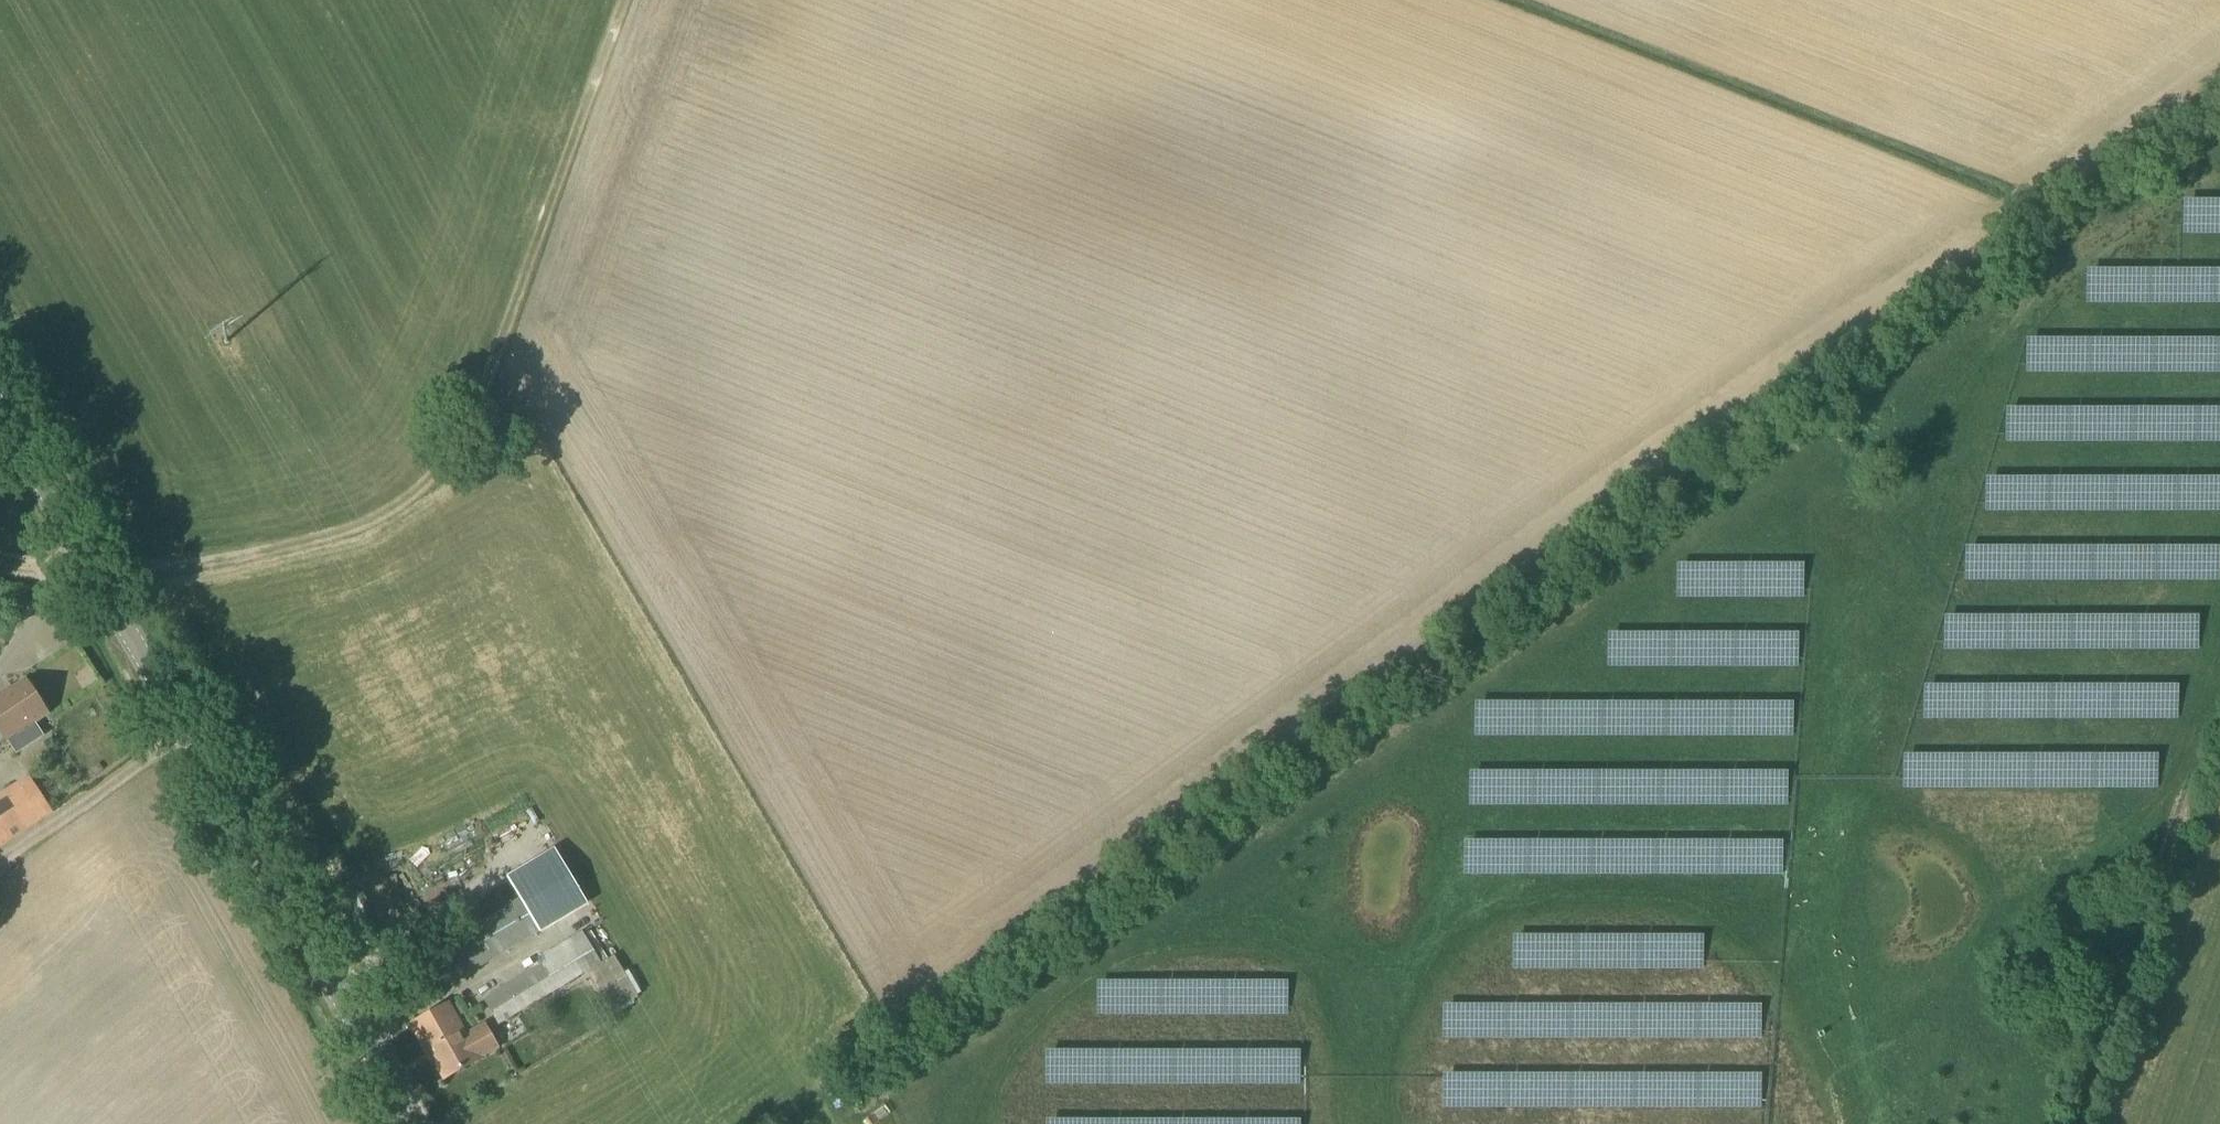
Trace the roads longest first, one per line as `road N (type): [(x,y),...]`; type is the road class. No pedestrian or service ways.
road 1 (secondary): [(408,1123),(0,420)]

